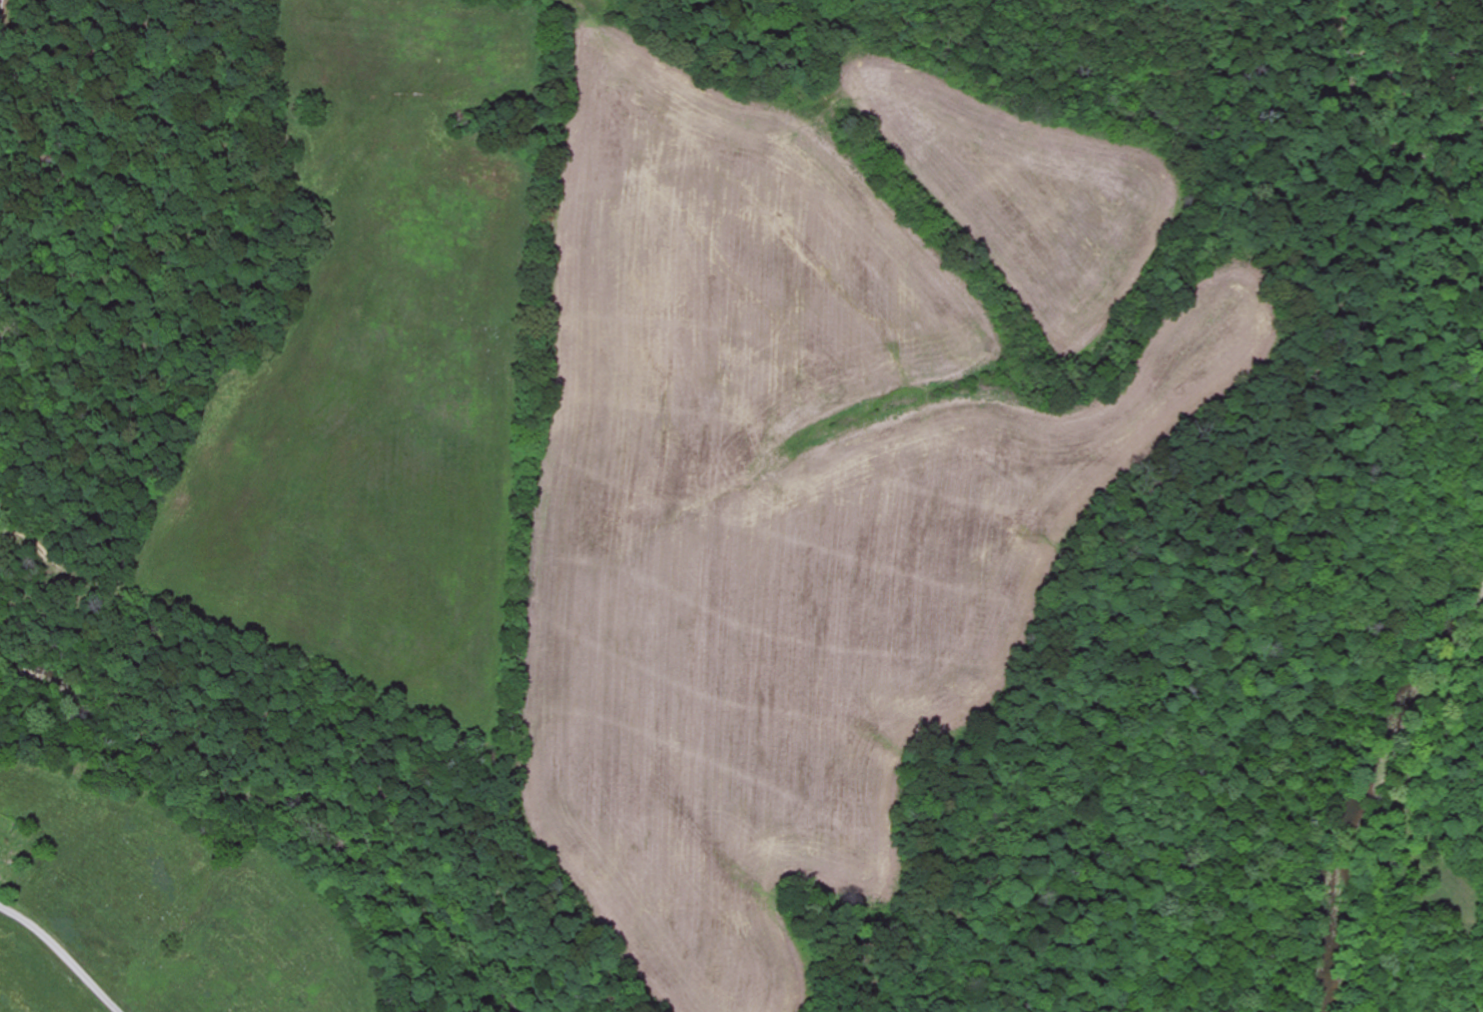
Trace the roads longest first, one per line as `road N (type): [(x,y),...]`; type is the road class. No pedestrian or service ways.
road 1 (residential): [(120,1011),(44,936),(0,905)]

